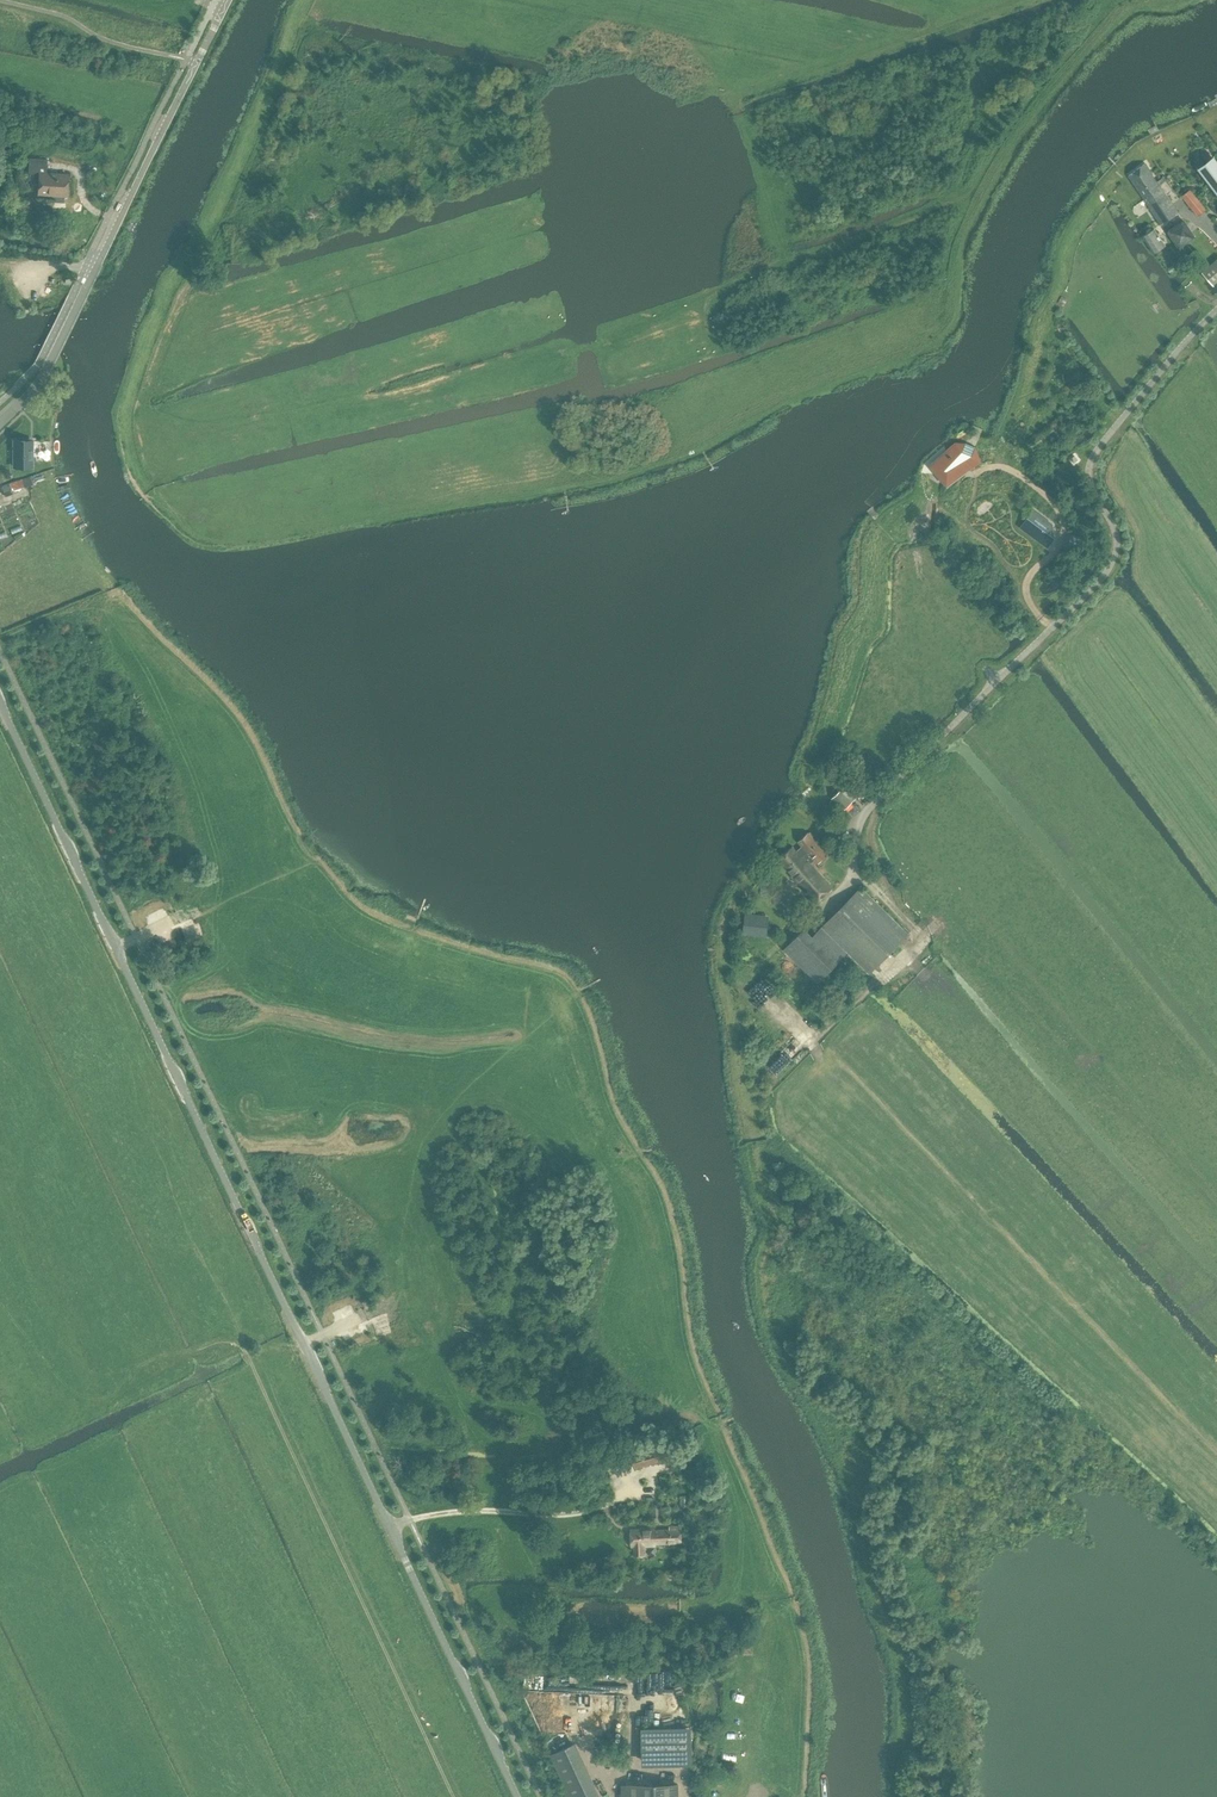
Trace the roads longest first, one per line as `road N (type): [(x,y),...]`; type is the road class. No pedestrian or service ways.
road 1 (unclassified): [(516,1796),(0,705)]
road 2 (unclassified): [(862,815),(1108,571),(1114,530),(1089,465),(1216,310)]
road 3 (track): [(240,1341),(453,1796)]
road 4 (unclassified): [(0,423),(46,369),(228,0)]
road 5 (track): [(12,1441),(217,1343),(258,1340),(293,1349)]

